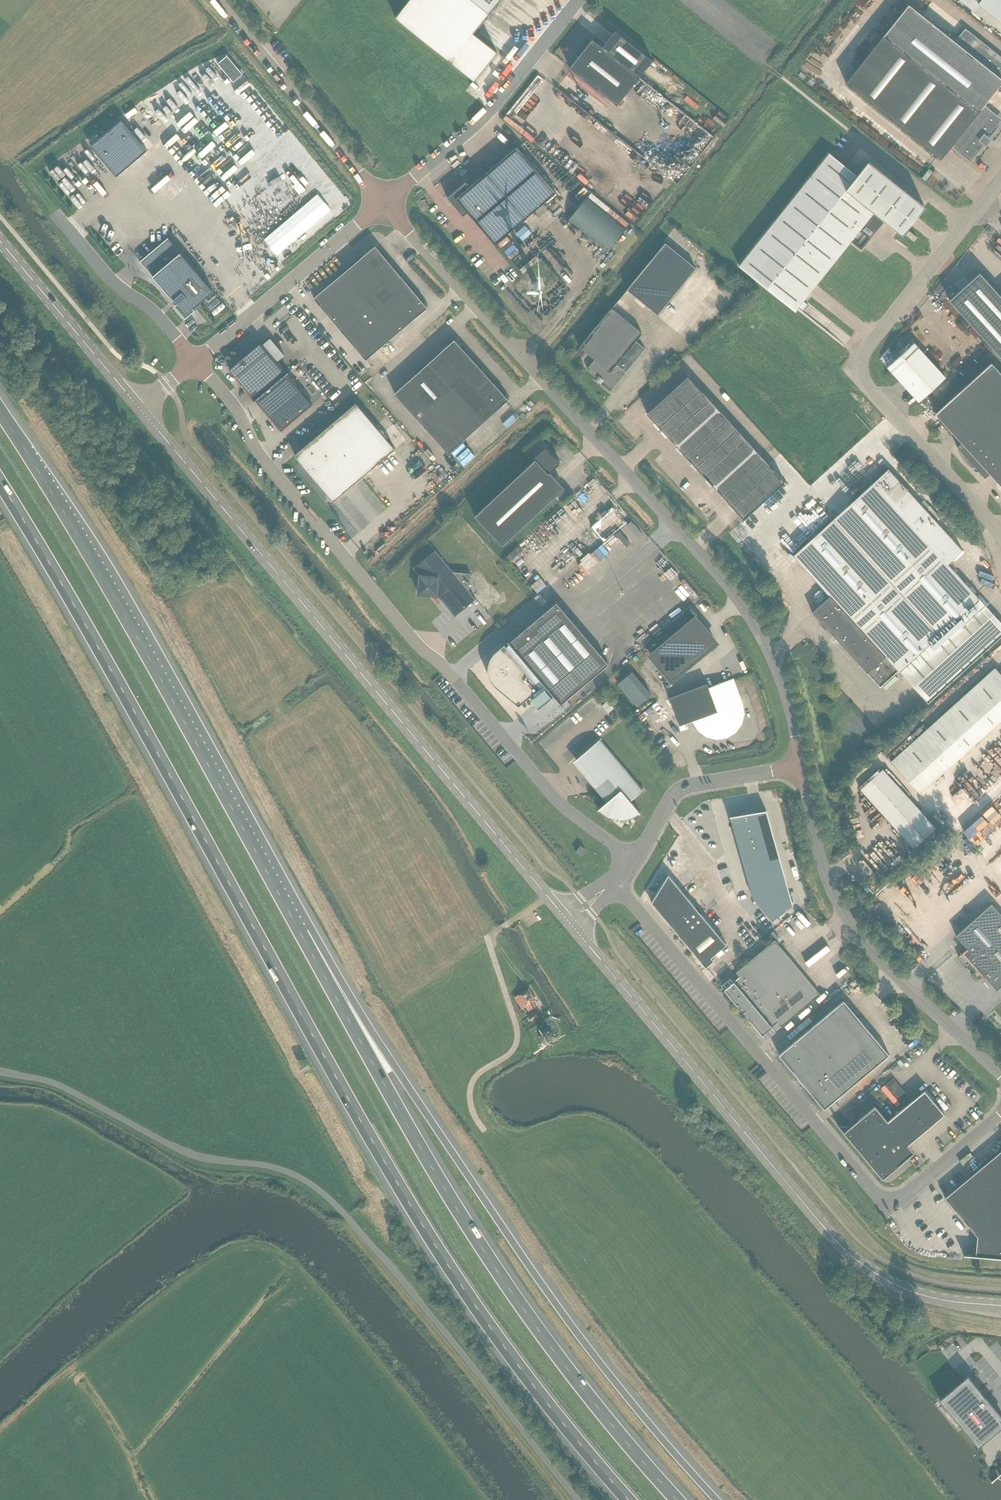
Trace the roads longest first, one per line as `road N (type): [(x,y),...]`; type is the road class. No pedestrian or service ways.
road 1 (motorway): [(0,486),(422,1230),(509,1354),(628,1499)]
road 2 (unclassified): [(574,1499),(465,1360),(332,1205),(299,1179),(194,1161),(66,1090),(0,1076)]
road 3 (unclassified): [(801,766),(775,663),(731,590),(384,204)]
road 4 (motorway): [(716,1499),(589,1352),(300,933)]
road 5 (motorway): [(677,1499),(539,1331),(468,1225),(300,933)]
road 6 (unclassified): [(635,860),(561,806),(426,655),(267,465),(238,411),(196,363)]
road 7 (tertiary): [(548,897),(138,407)]
road 8 (motorway): [(300,933),(0,412)]
road 9 (tertiary): [(1000,1305),(912,1292),(857,1262),(568,921)]
road 10 (unclassified): [(1000,1114),(907,1193),(877,1194),(614,884)]
road 11 (unclassified): [(1000,537),(865,385),(860,368),(862,354),(1000,183)]
road 12 (unclassified): [(1000,1078),(869,948),(841,908),(823,869),(801,766)]
road 13 (unclassified): [(548,897),(488,939),(518,1031),(512,1052),(472,1086),(485,1131)]
road 14 (unclassified): [(581,0),(495,109),(384,204)]
road 15 (unclassified): [(384,204),(217,0)]
road 16 (unclassified): [(384,204),(196,363)]
road 17 (tertiary): [(138,407),(0,242)]
road 18 (unclassified): [(196,363),(152,308),(114,289),(56,214)]
road 19 (unclassified): [(635,860),(685,788),(801,766)]

